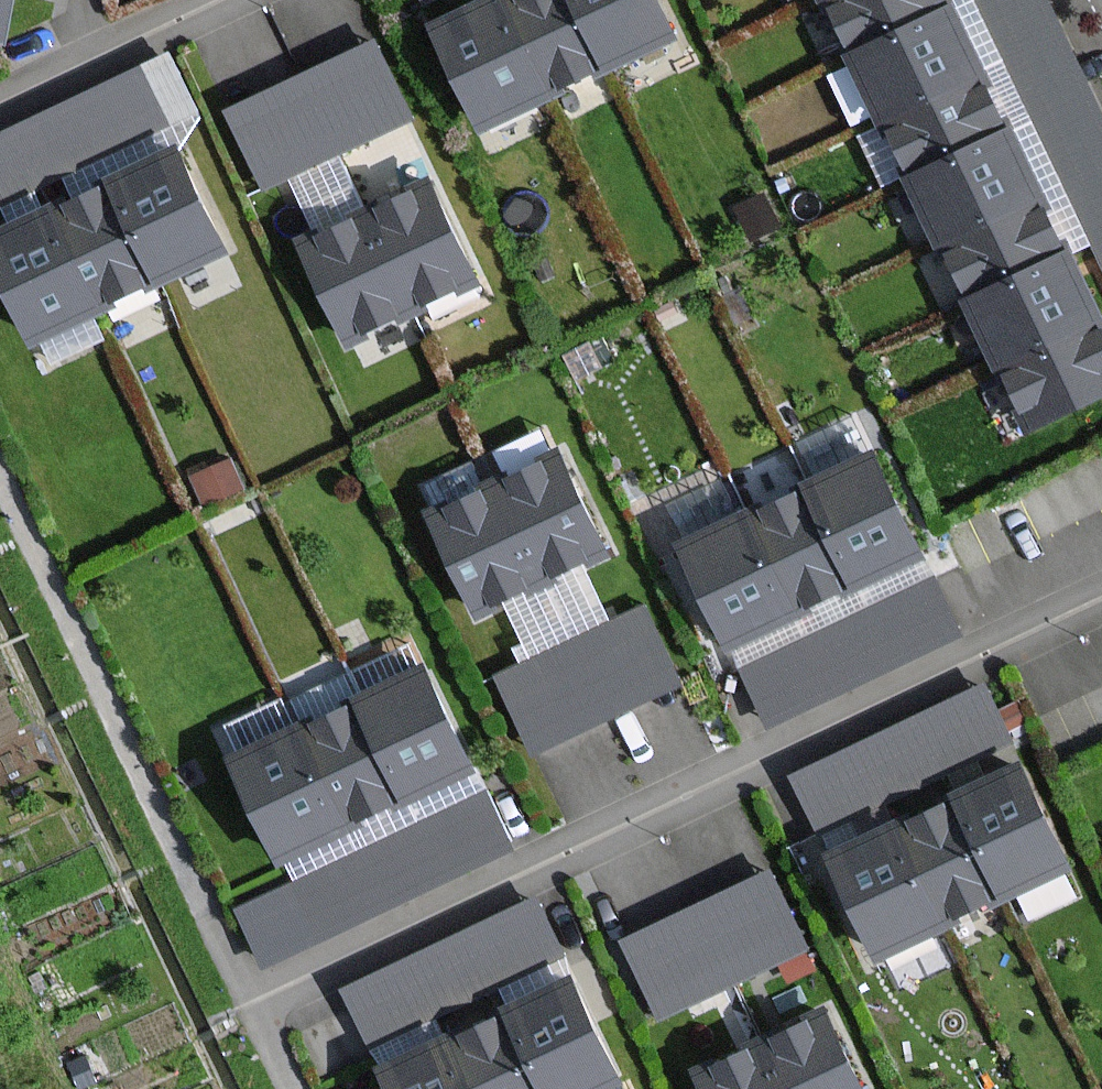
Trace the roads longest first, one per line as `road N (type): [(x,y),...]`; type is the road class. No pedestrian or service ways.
road 1 (residential): [(1101,597),(250,1002)]
road 2 (residential): [(0,473),(250,1002)]
road 3 (residential): [(233,0),(0,107)]

